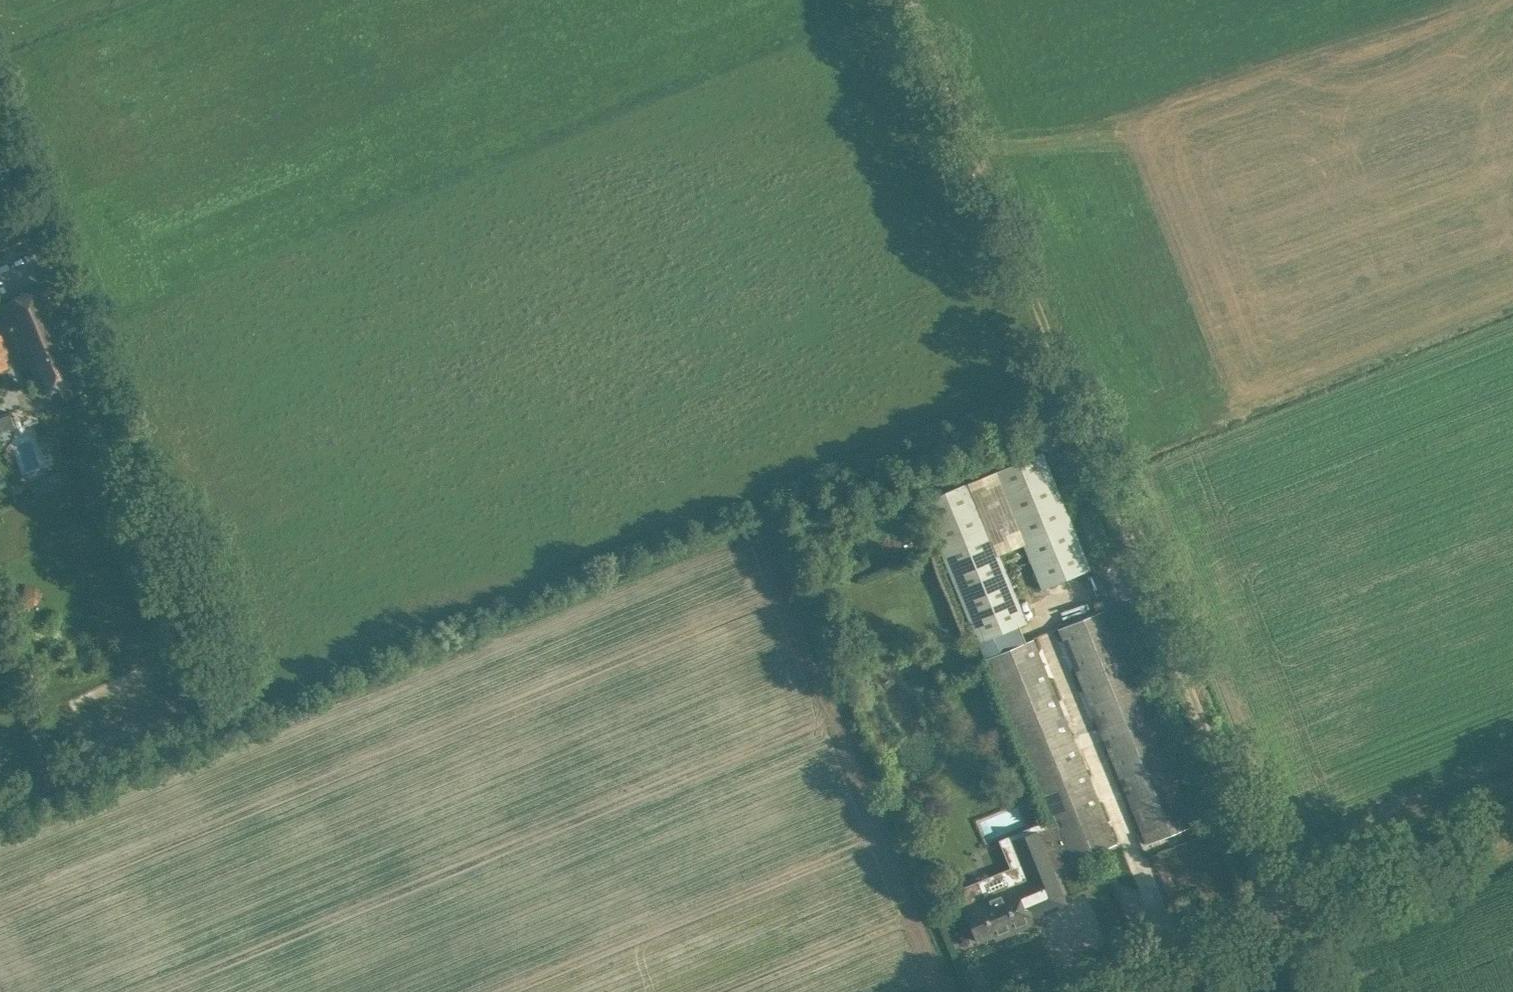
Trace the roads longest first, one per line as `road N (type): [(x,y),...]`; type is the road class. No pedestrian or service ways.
road 1 (unclassified): [(0,804),(883,436)]
road 2 (unclassified): [(1281,909),(1050,368),(883,436)]
road 3 (track): [(909,0),(1050,368)]
road 4 (unclassified): [(1281,909),(1512,820)]
road 5 (unclassified): [(1066,991),(1281,909)]

